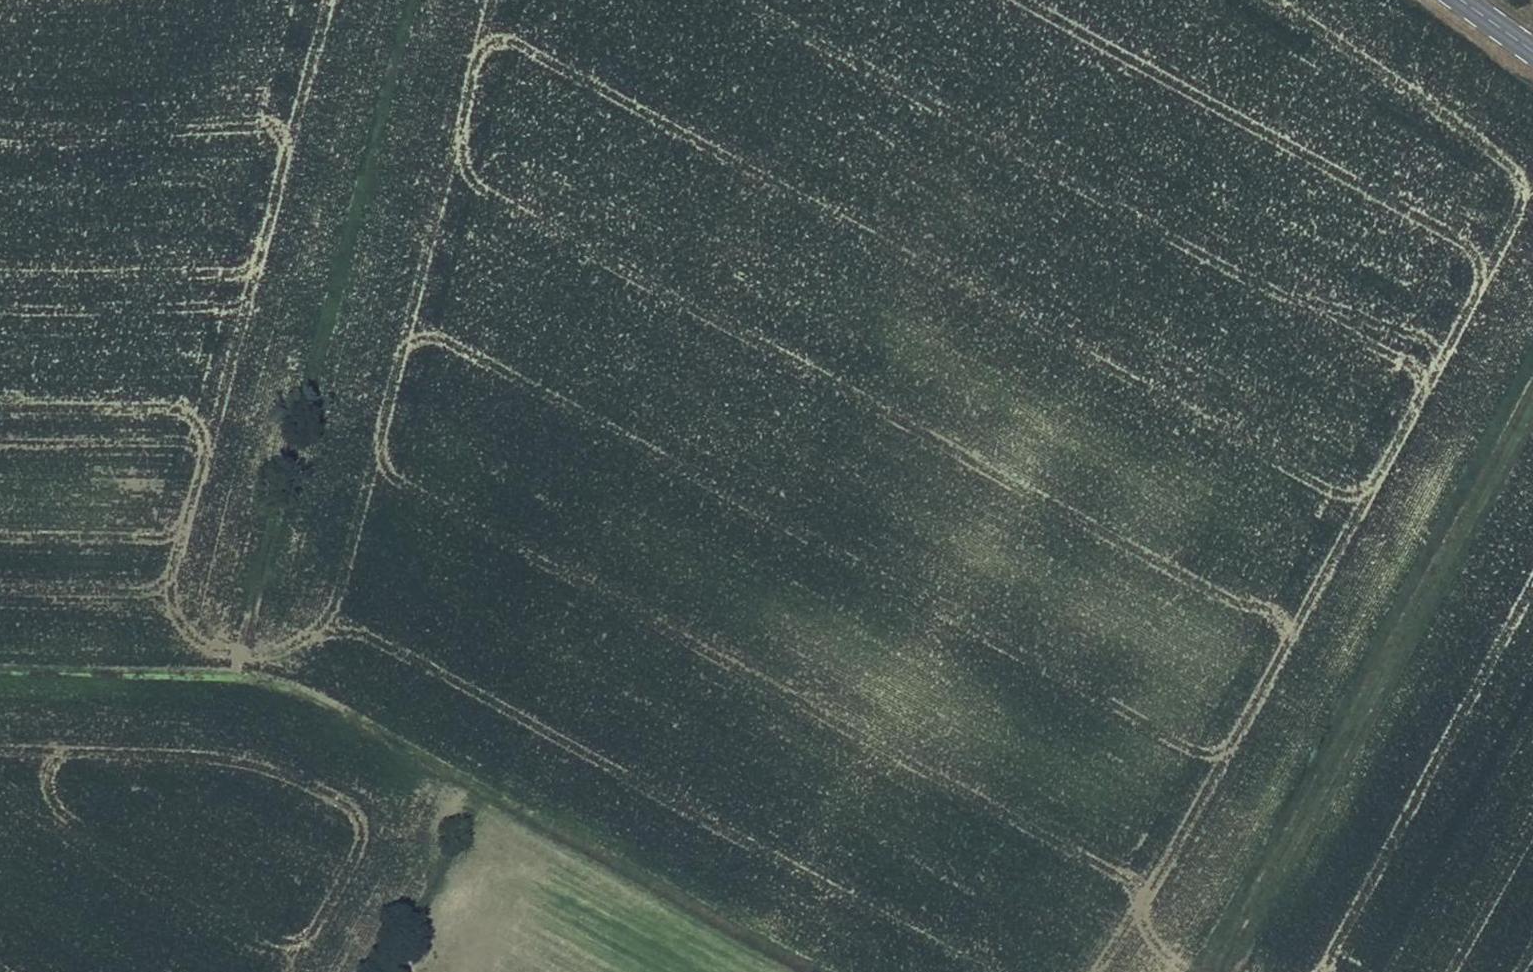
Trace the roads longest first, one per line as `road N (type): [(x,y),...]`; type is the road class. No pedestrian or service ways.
road 1 (track): [(1216,971),(1532,382)]

